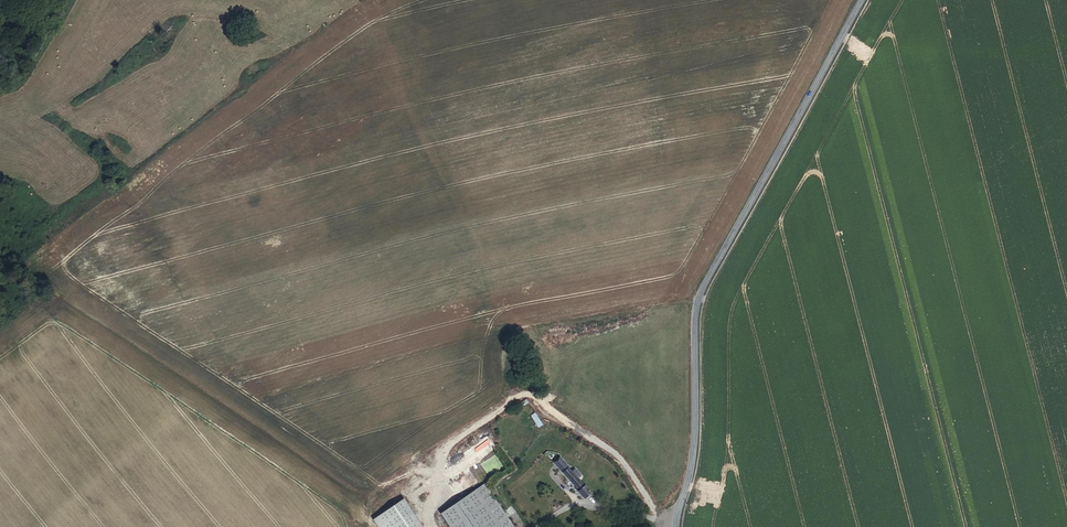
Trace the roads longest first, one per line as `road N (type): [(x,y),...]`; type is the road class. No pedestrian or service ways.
road 1 (tertiary): [(676,526),(693,455),(695,313),(704,286),(860,0)]

